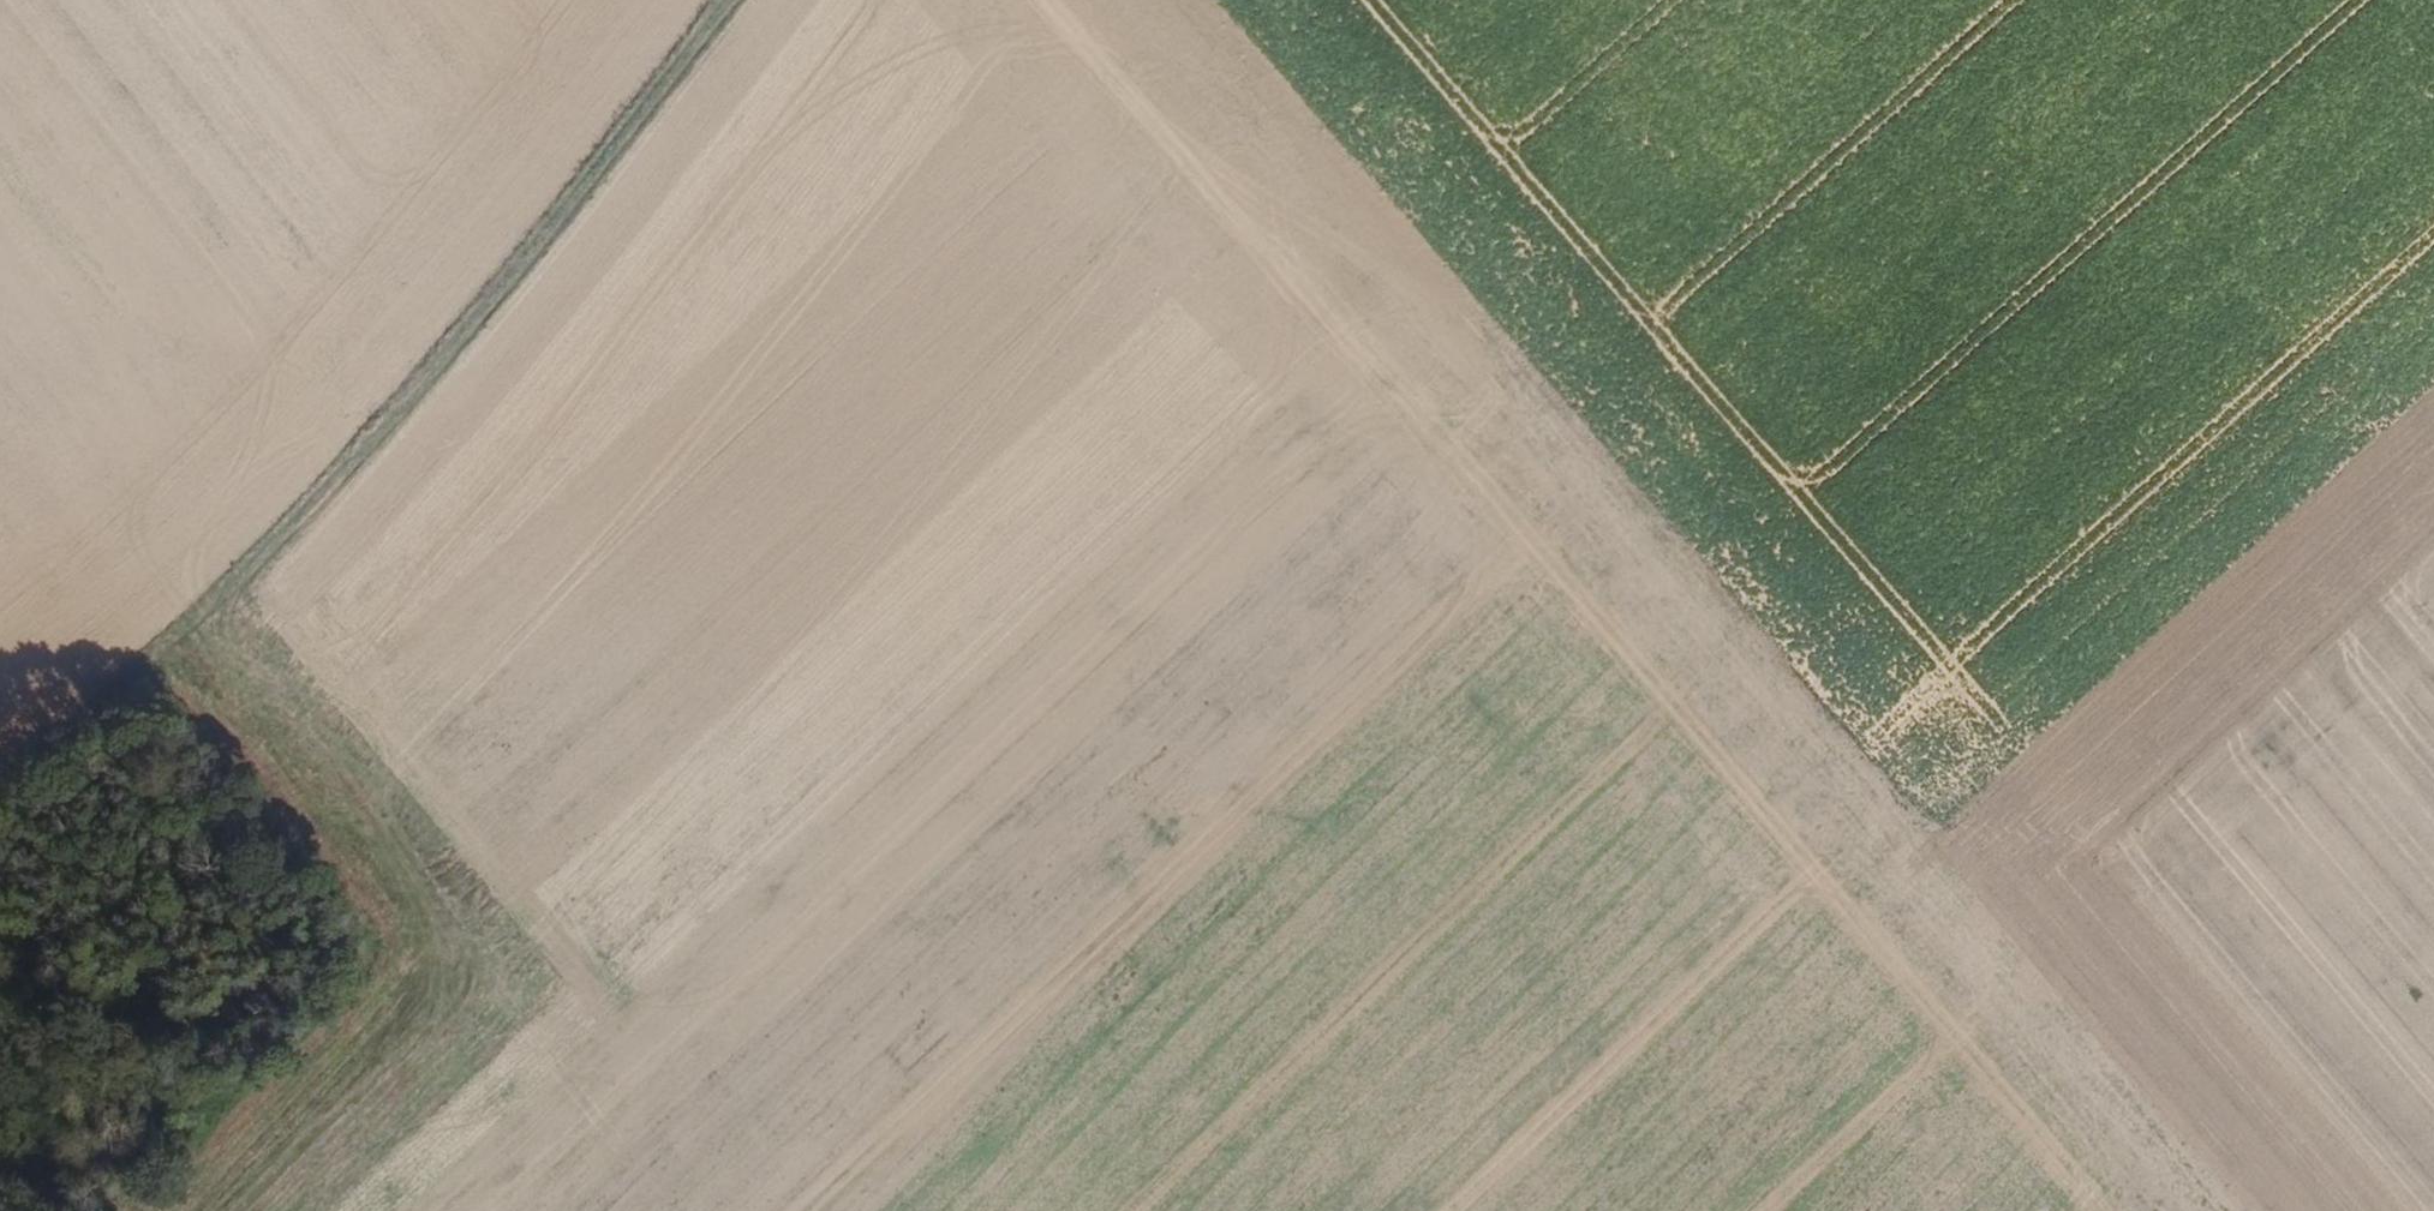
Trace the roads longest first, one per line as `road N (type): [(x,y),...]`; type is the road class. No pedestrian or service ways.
road 1 (track): [(0,782),(271,549),(397,408),(727,0)]

